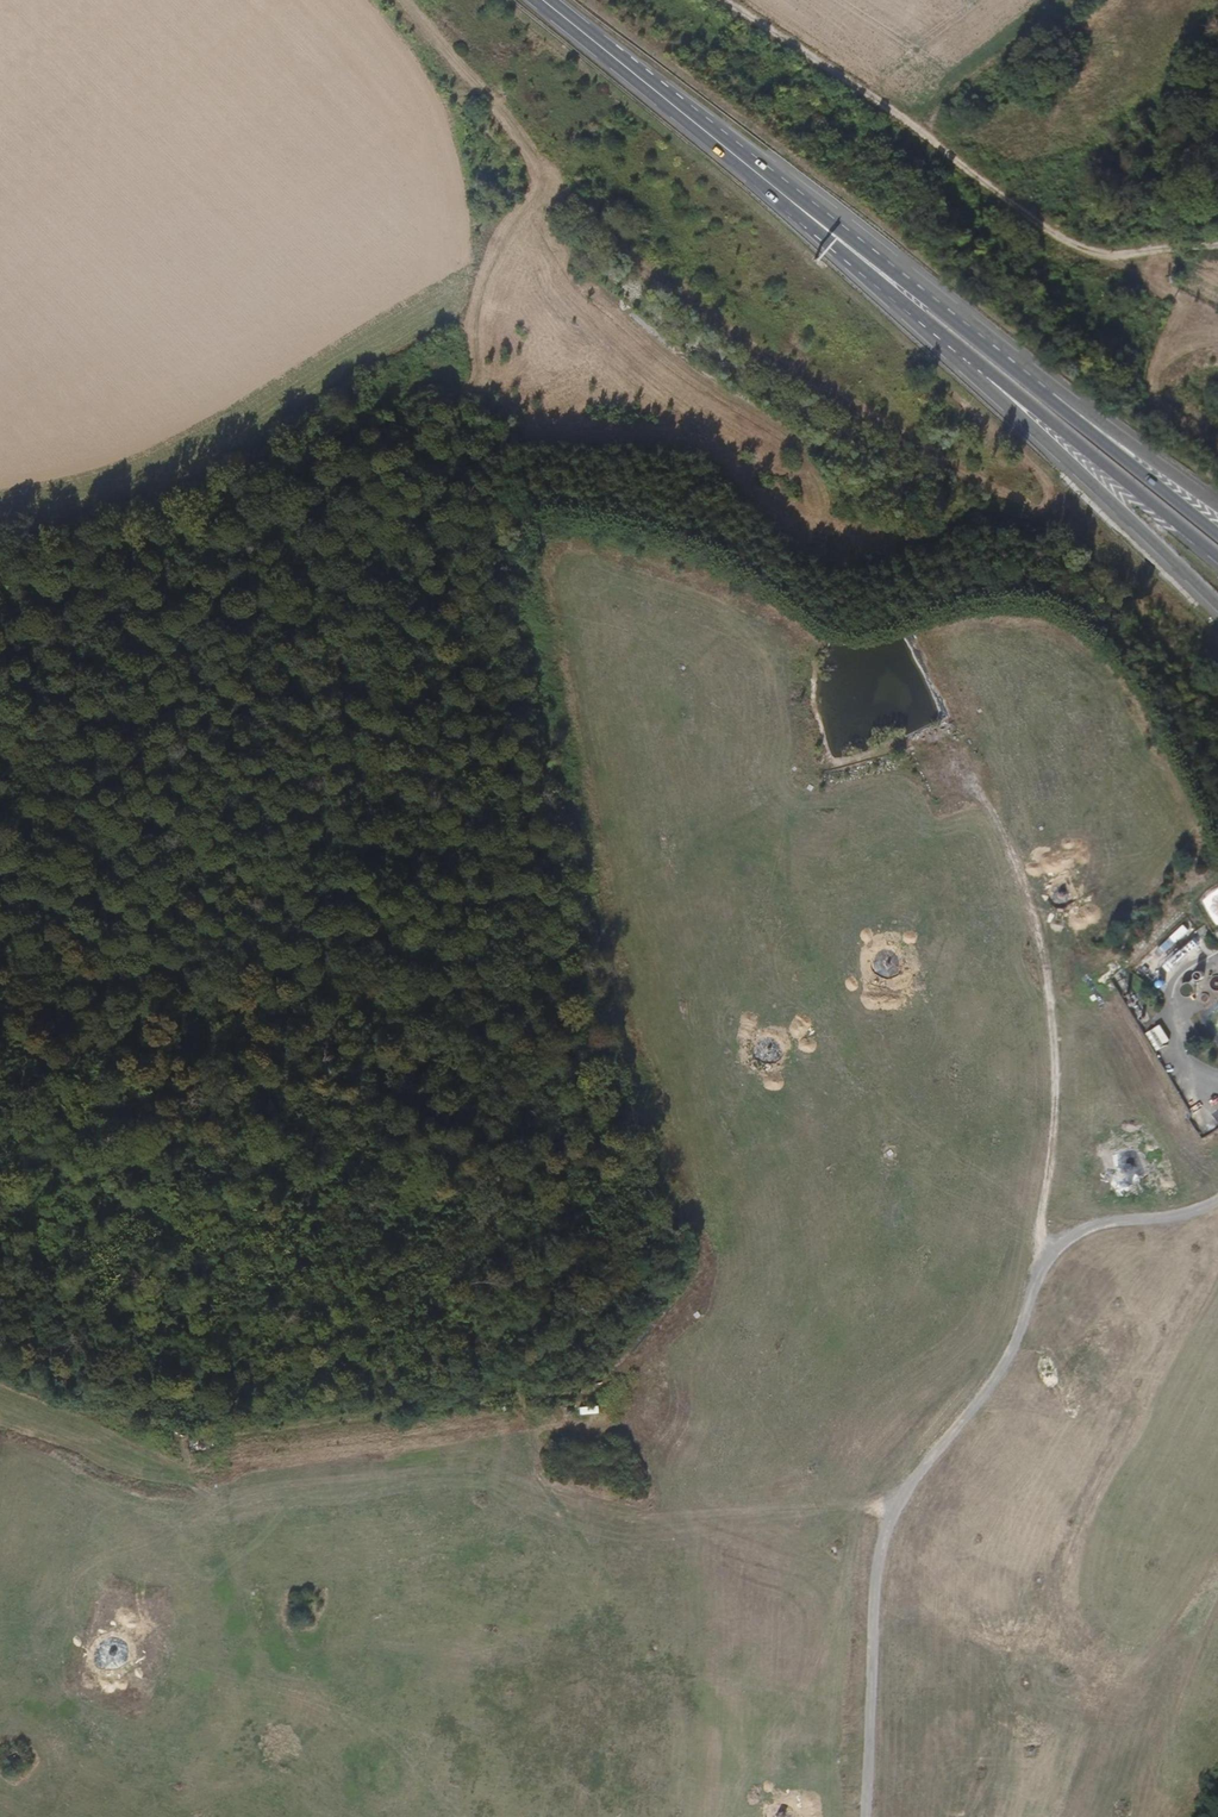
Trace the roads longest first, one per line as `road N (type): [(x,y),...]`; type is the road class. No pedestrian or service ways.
road 1 (track): [(545,172),(587,221),(755,352),(1035,510),(1217,698)]
road 2 (track): [(402,0),(545,172),(485,286),(475,336),(473,447),(497,575)]
road 3 (track): [(1217,243),(1122,255),(1055,232),(910,122),(720,0)]
road 4 (track): [(1041,1259),(1058,1139),(1052,994),(1025,885),(975,771)]
road 5 (primary): [(982,374),(1217,603)]
road 6 (primary): [(1046,398),(792,201)]
road 7 (primary): [(542,0),(792,201)]
road 8 (primary): [(982,374),(1011,387),(1217,558)]
road 9 (primary): [(792,201),(982,374)]
road 10 (primary): [(1217,534),(1046,398)]
road 11 (primary): [(1217,505),(1081,409),(1046,398)]
road 12 (track): [(910,122),(1071,0)]

